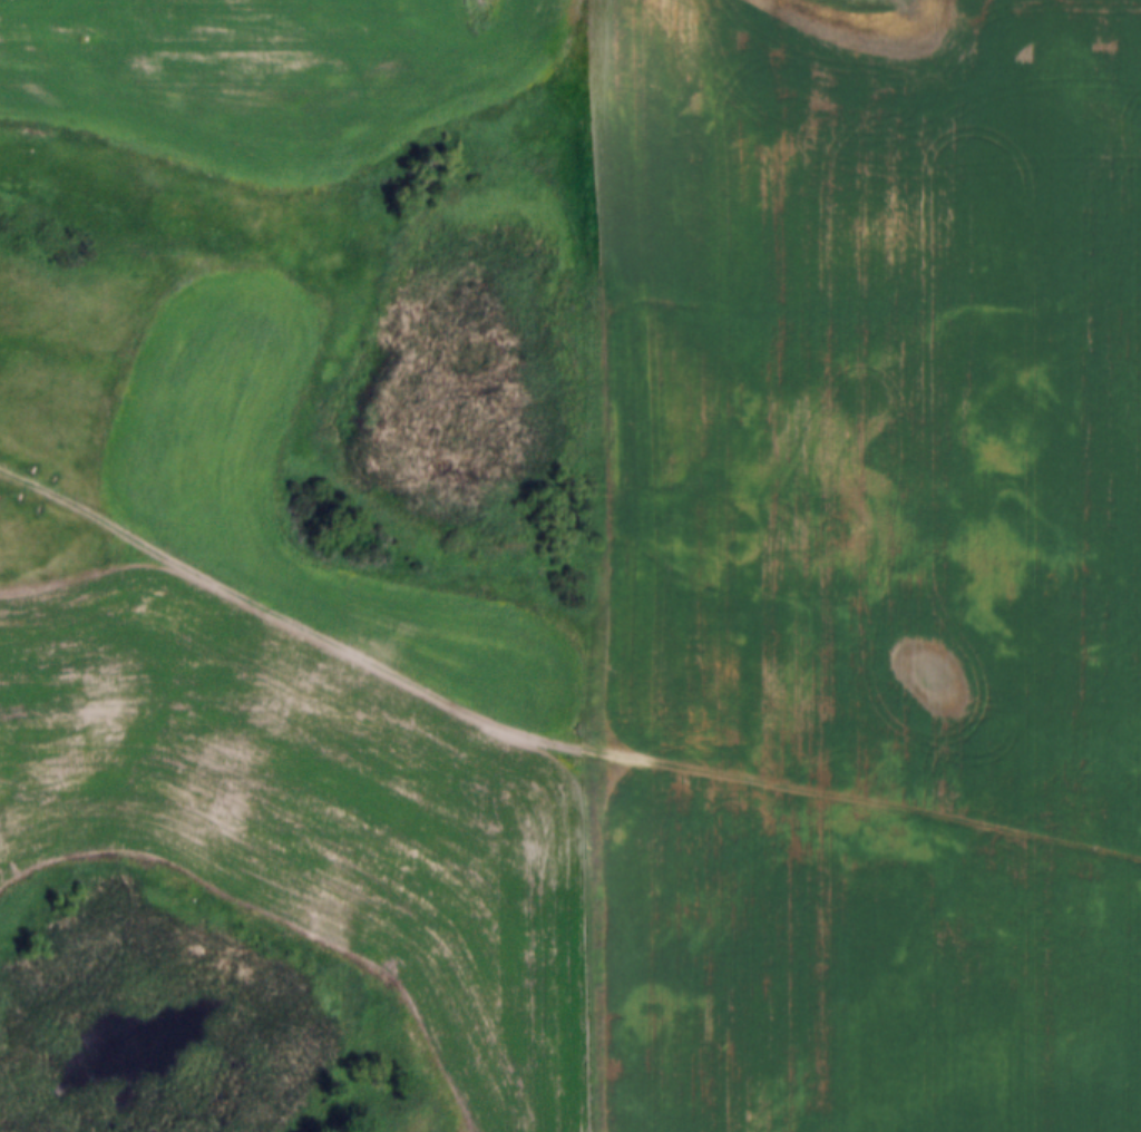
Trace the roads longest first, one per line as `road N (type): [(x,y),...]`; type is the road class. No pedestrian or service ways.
road 1 (track): [(0,461),(454,704),(589,751),(679,740),(737,703),(779,656),(1035,241),(1140,108)]

